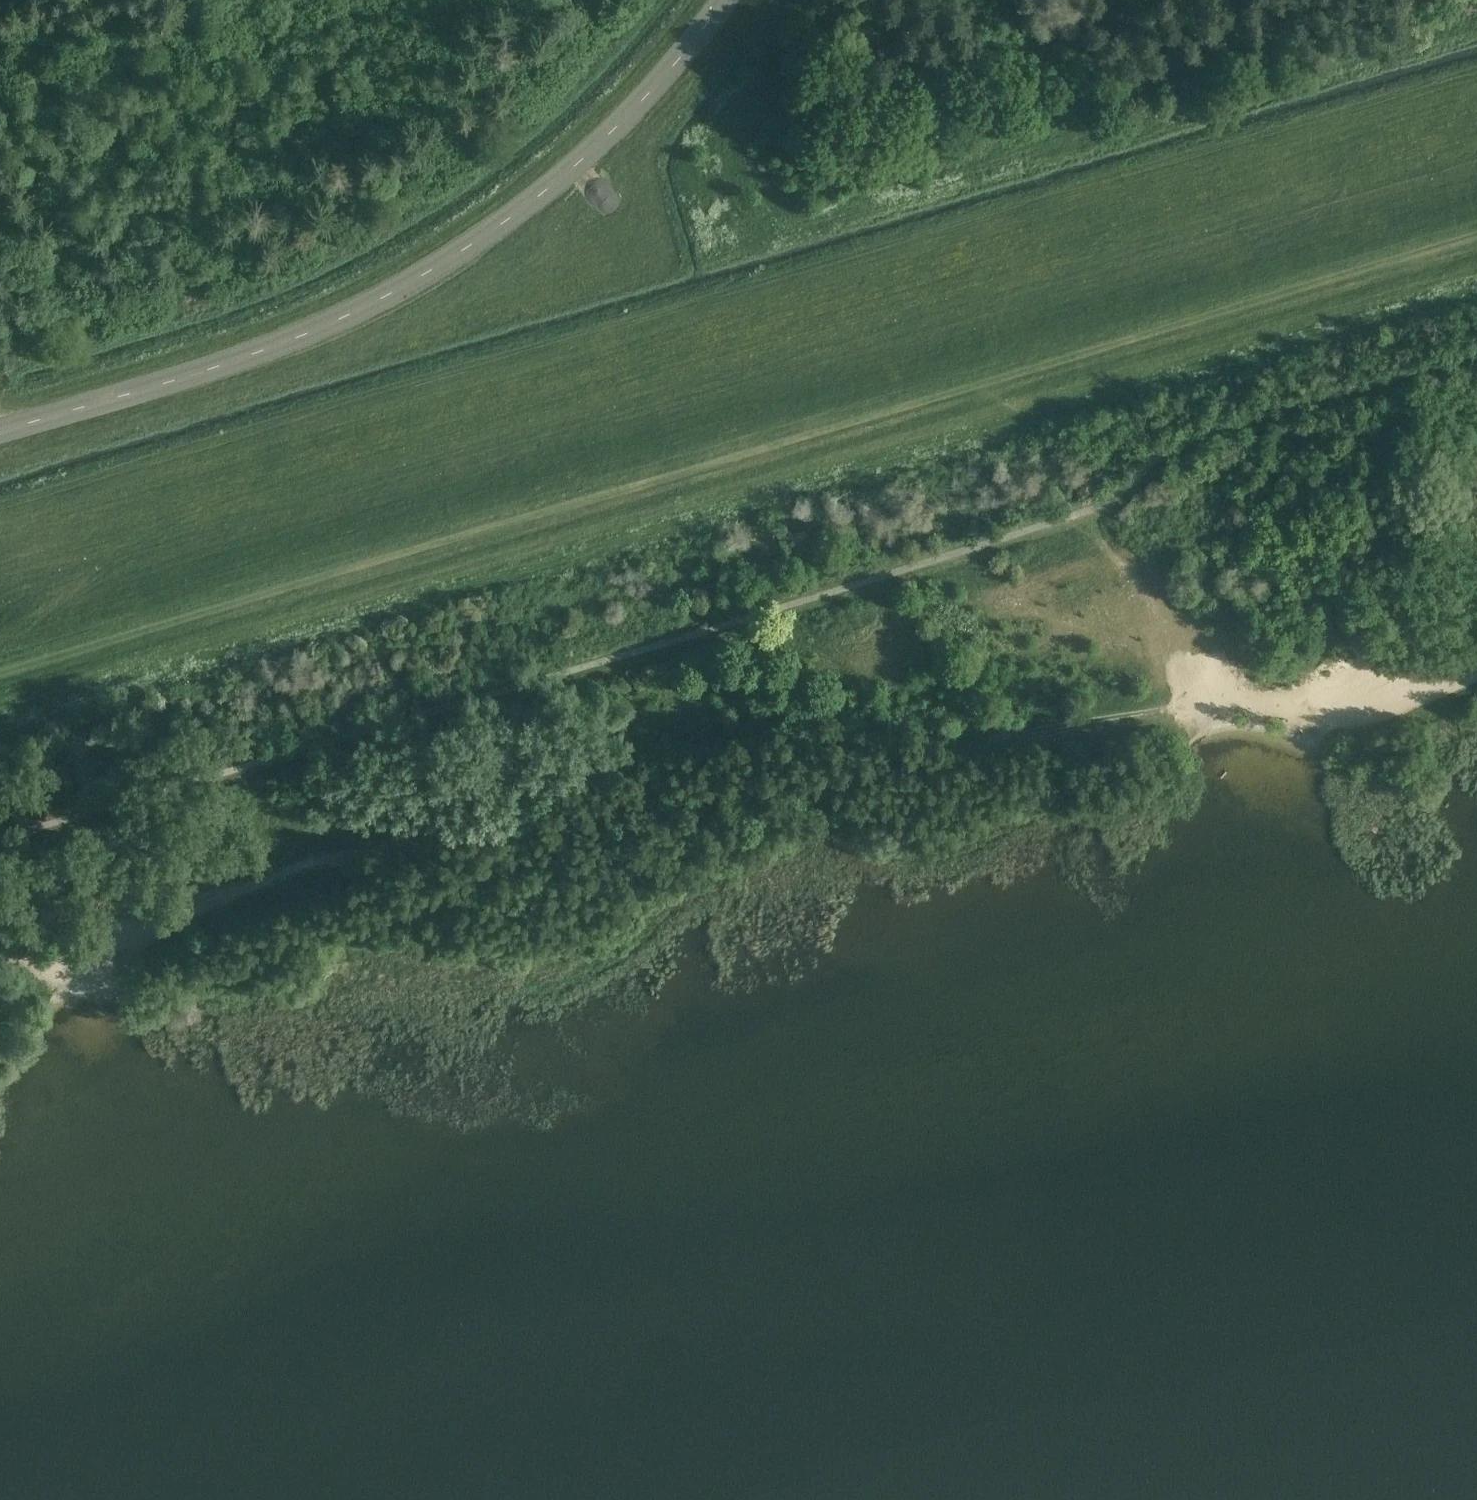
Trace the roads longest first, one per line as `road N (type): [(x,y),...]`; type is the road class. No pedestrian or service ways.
road 1 (unclassified): [(0,434),(239,364),(380,303),(498,231),(607,135),(724,0)]

